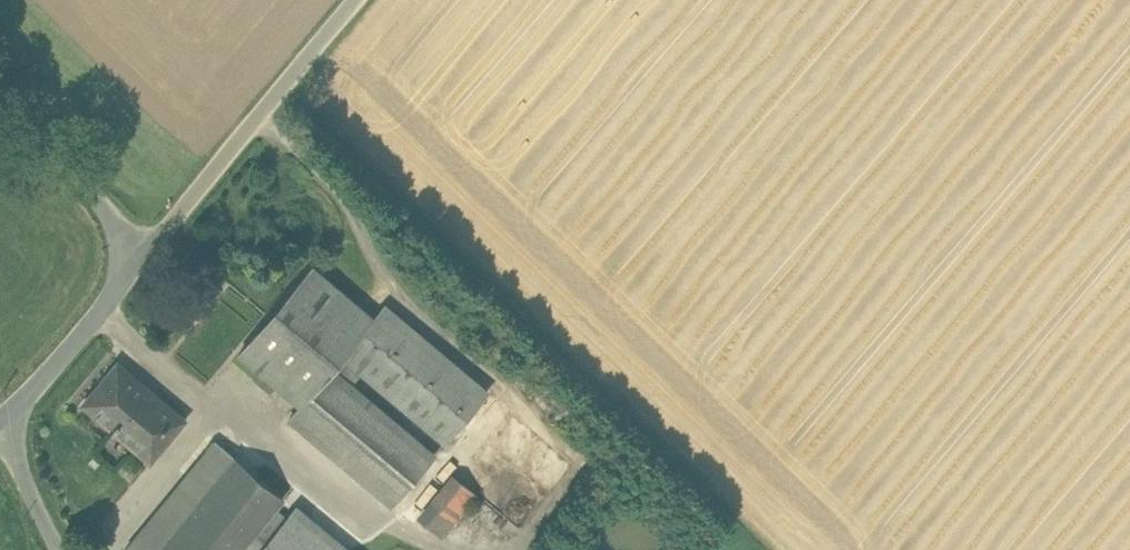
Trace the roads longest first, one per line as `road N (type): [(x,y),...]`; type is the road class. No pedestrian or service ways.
road 1 (unclassified): [(144,246),(352,0)]
road 2 (unclassified): [(0,422),(144,246)]
road 3 (unclassified): [(144,246),(0,103)]
road 4 (track): [(221,391),(106,549)]
road 5 (unclassified): [(0,422),(63,549)]

